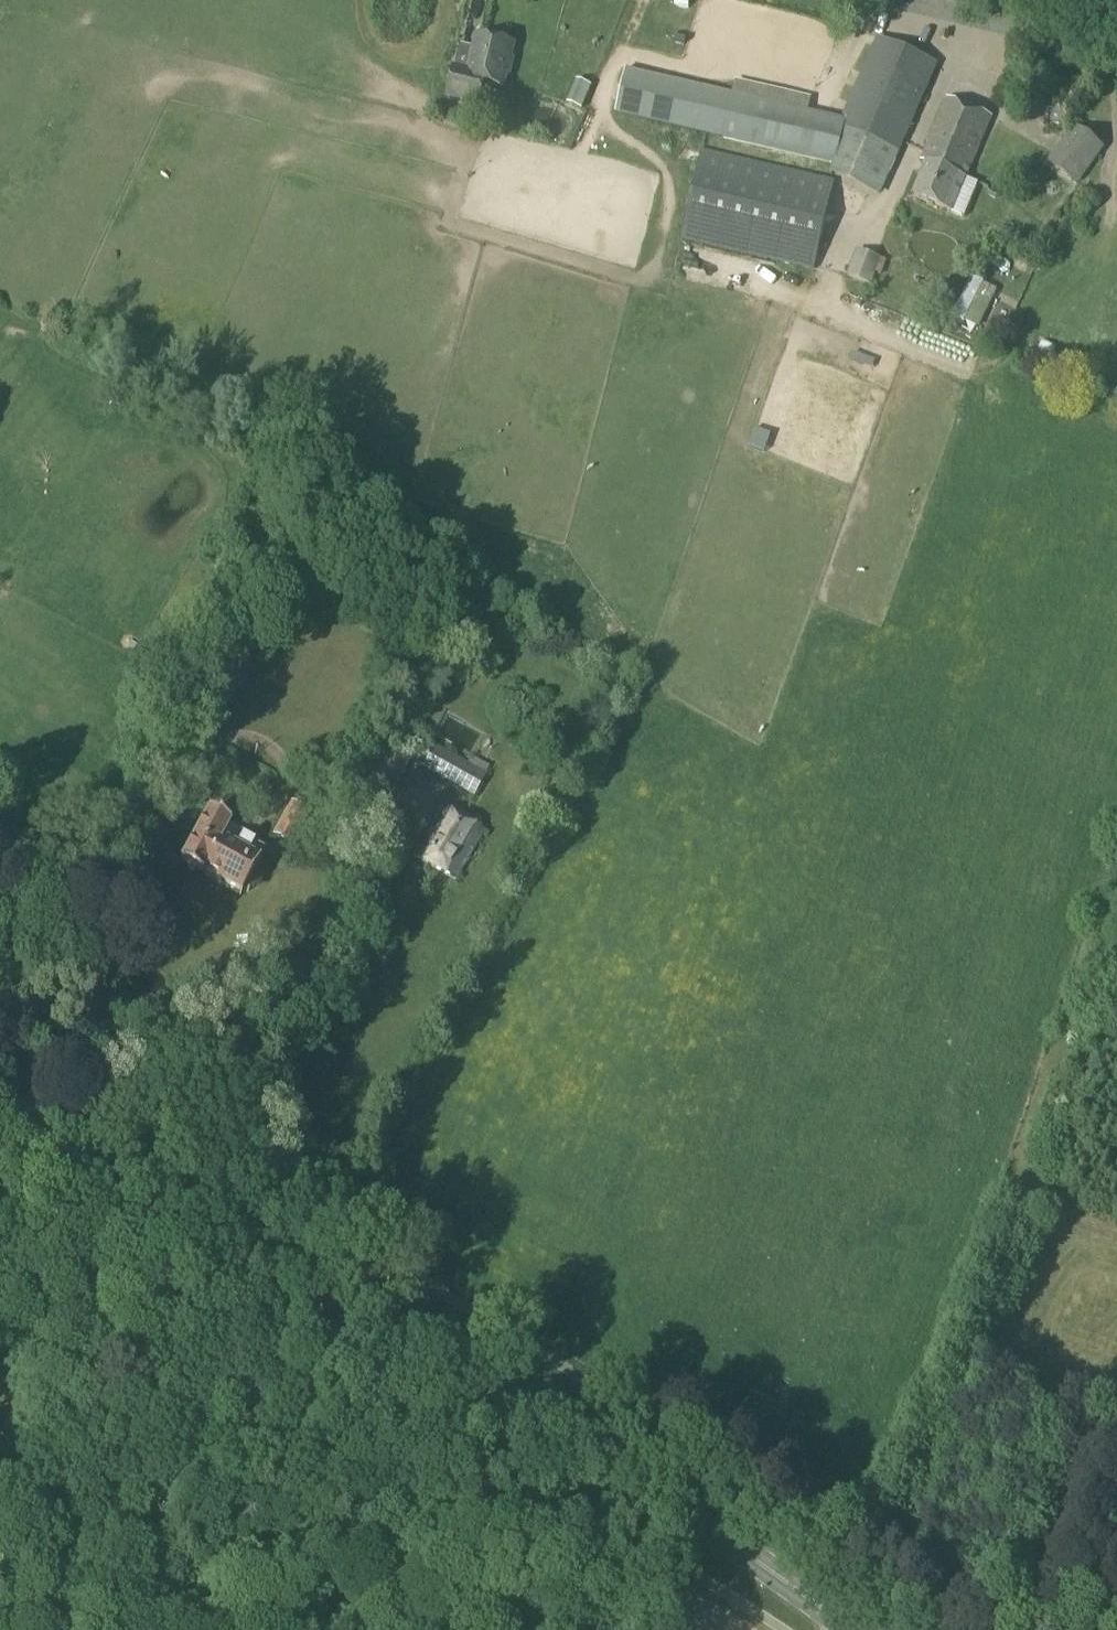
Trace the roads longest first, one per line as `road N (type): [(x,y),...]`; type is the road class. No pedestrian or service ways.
road 1 (primary): [(852,1629),(543,1420),(0,1114)]
road 2 (unclassified): [(892,0),(1116,51)]

